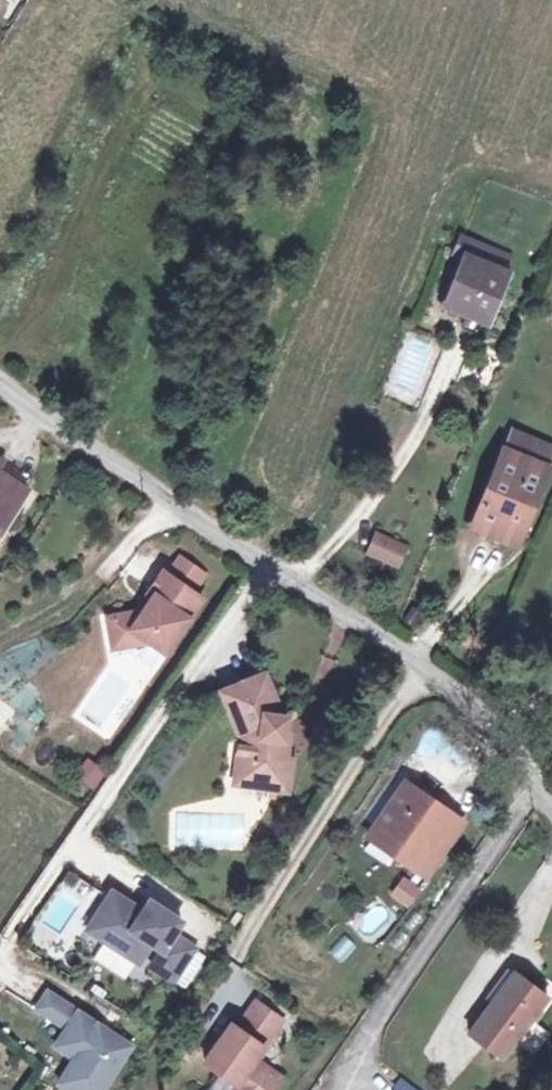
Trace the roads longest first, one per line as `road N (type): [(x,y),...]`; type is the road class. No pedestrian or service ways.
road 1 (residential): [(0,370),(264,561),(477,692),(551,782)]

